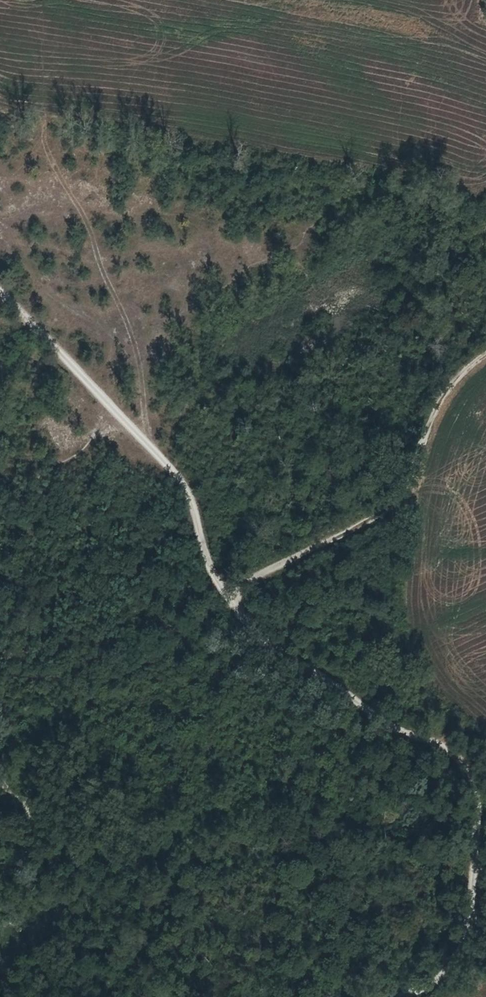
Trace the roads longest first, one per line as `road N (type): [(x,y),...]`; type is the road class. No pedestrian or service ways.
road 1 (track): [(230,599),(186,485),(0,292)]
road 2 (track): [(230,599),(402,498),(437,407),(485,355)]
road 3 (track): [(437,741),(468,770),(480,800),(471,921),(463,955),(441,979),(405,996)]
road 4 (track): [(230,599),(273,646),(405,734),(437,741)]

